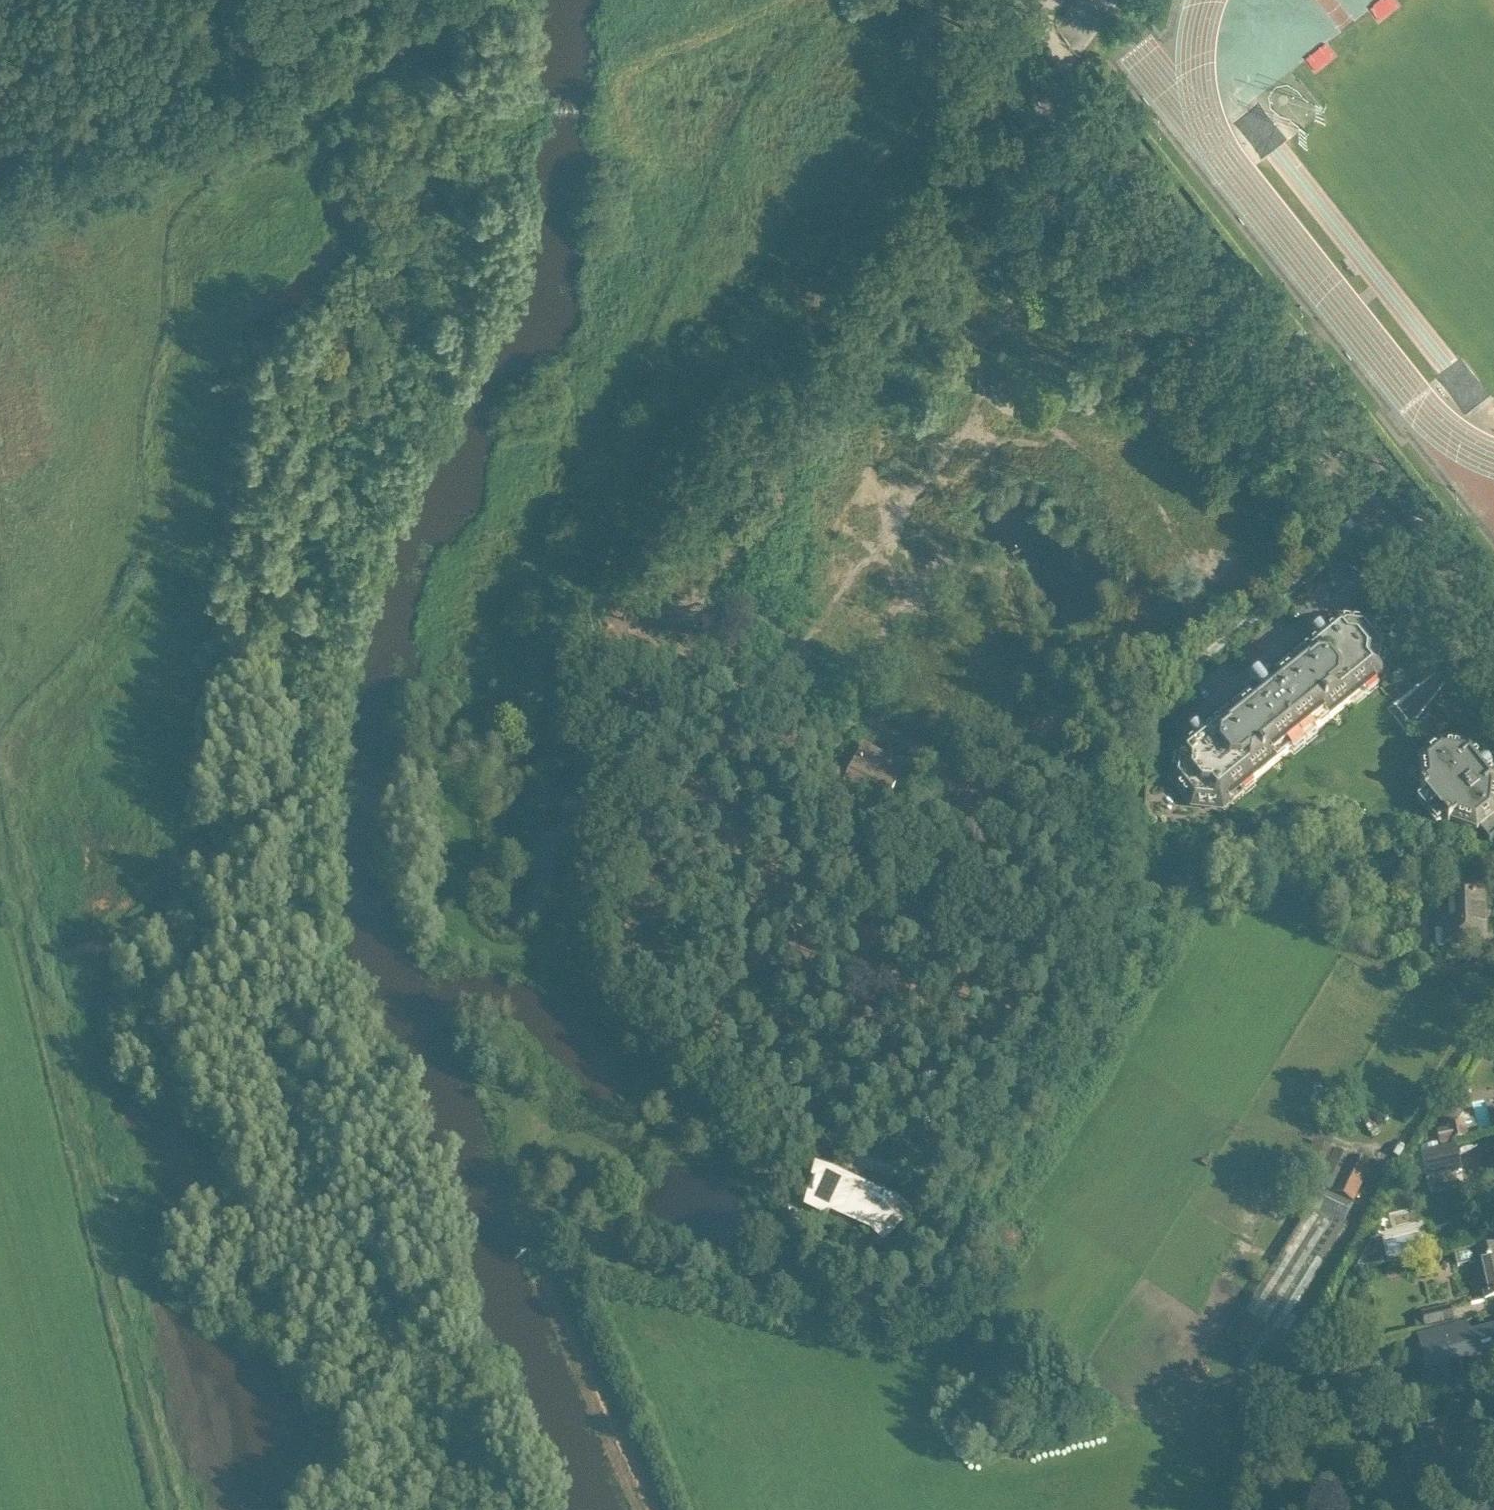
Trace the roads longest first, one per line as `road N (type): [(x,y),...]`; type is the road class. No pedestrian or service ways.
road 1 (unclassified): [(1493,661),(971,0)]
road 2 (track): [(469,0),(319,111),(304,136)]

